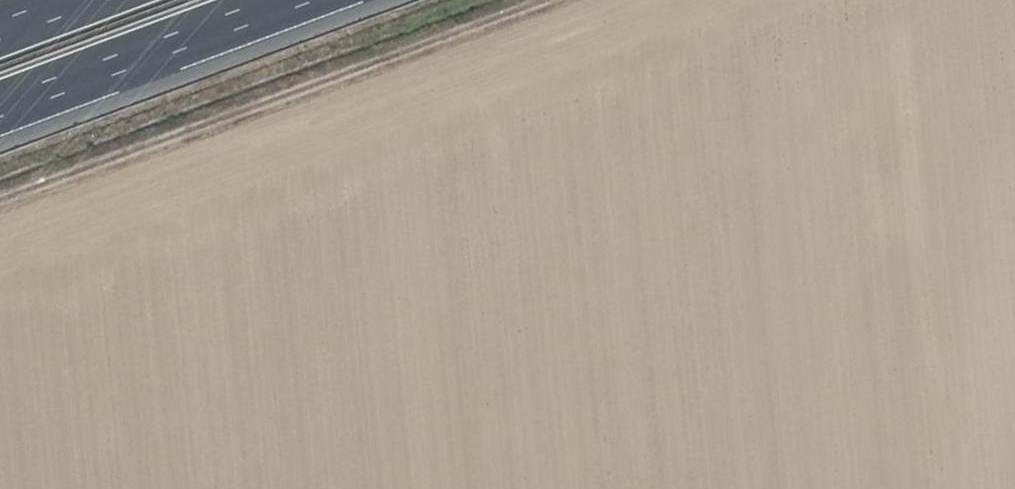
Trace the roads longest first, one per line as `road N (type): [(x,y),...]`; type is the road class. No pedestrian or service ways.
road 1 (track): [(0,204),(549,0)]
road 2 (motorway): [(0,111),(301,0)]

